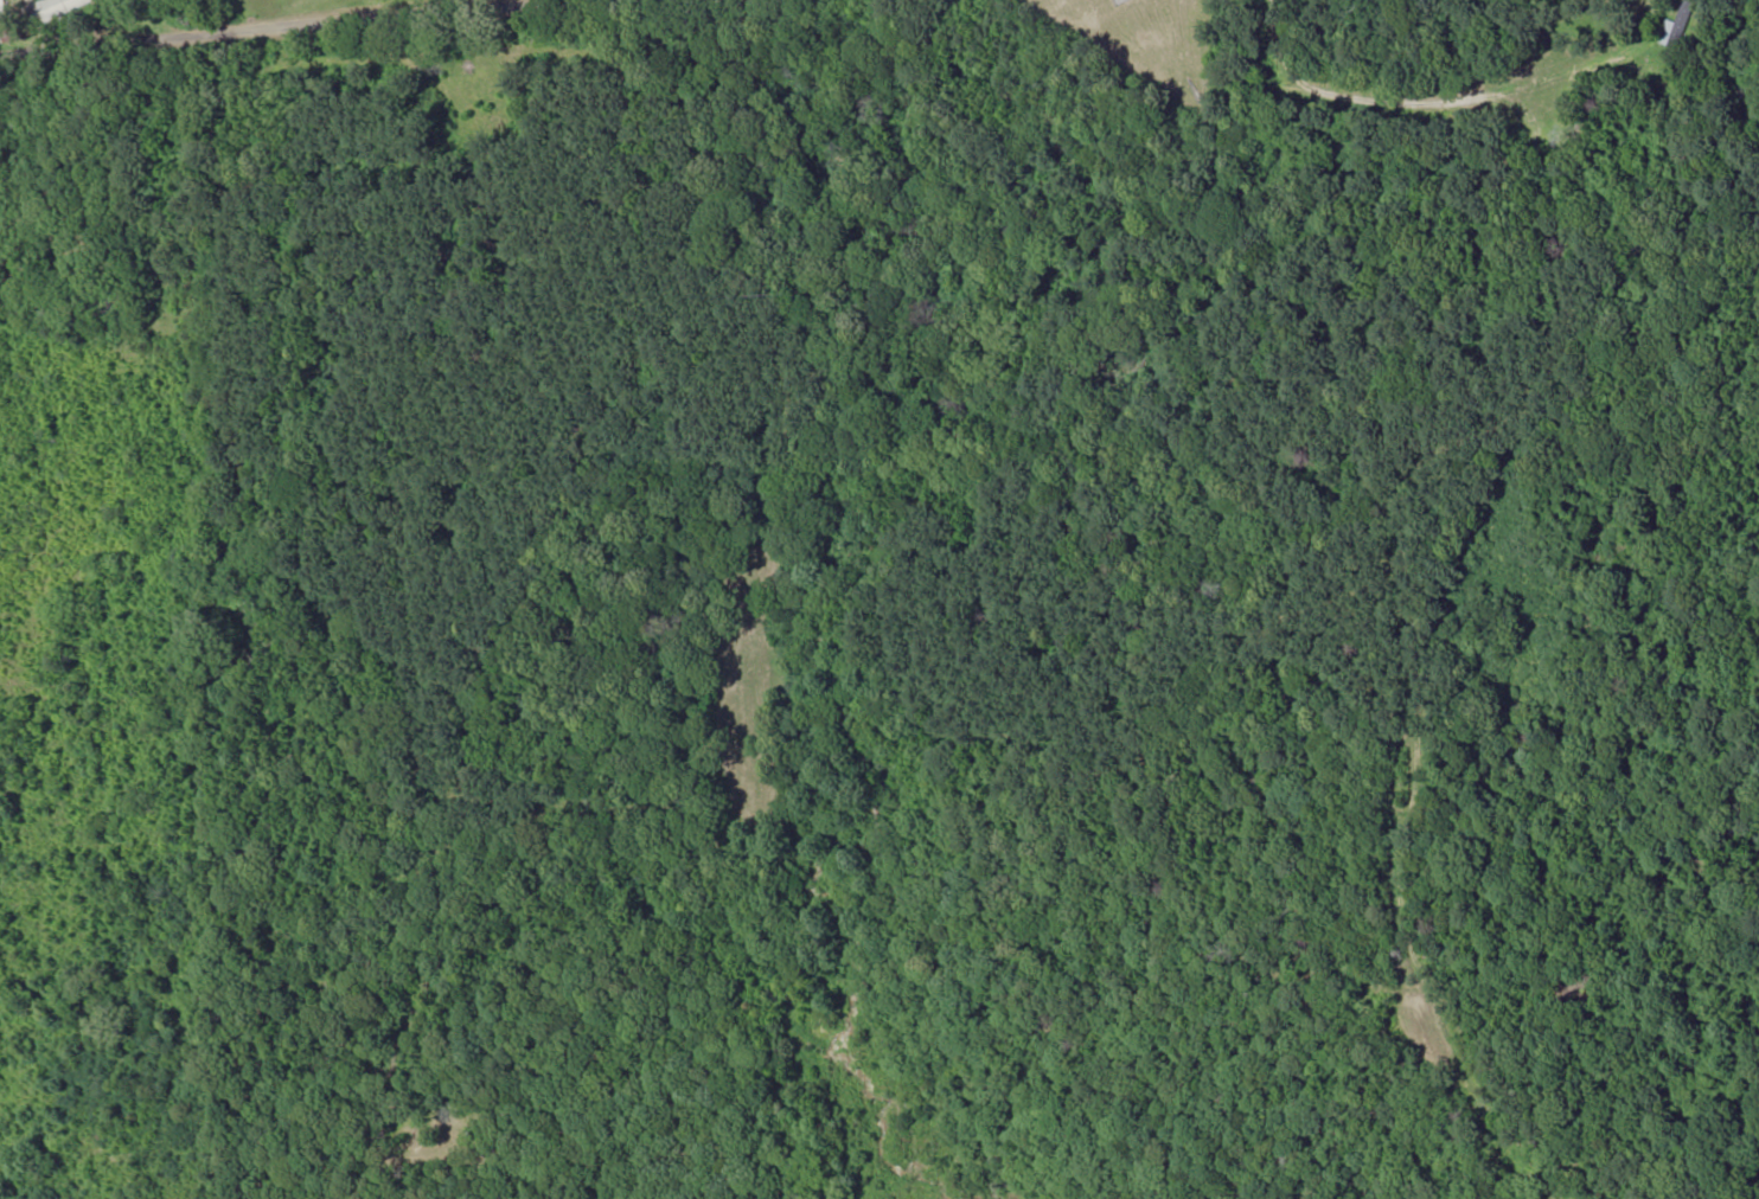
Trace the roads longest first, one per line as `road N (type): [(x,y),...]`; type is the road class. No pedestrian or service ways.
road 1 (residential): [(0,59),(450,0)]

